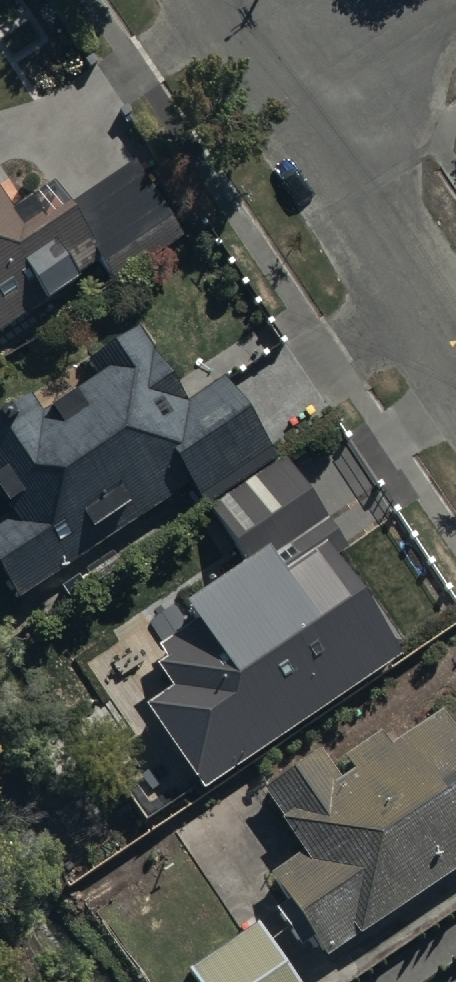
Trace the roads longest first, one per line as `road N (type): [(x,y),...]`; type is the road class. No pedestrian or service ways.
road 1 (residential): [(455,344),(286,90)]
road 2 (residential): [(286,90),(421,0)]

